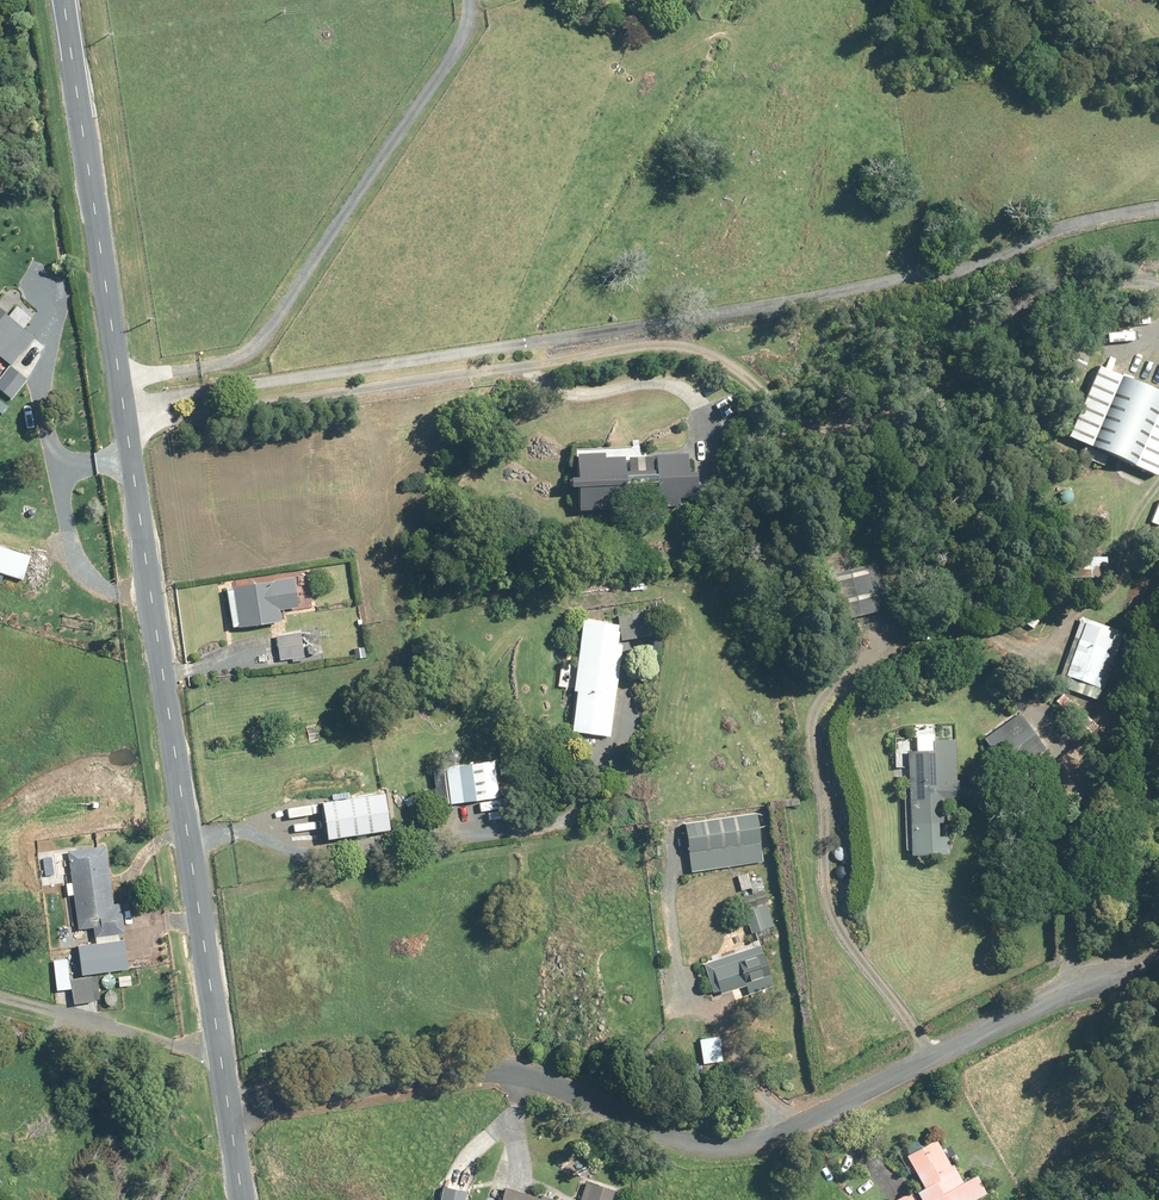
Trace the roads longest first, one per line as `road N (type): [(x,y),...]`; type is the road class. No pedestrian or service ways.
road 1 (unclassified): [(65,0),(231,1118)]
road 2 (unclassified): [(231,1118),(504,1079),(616,1114),(749,1139),(1115,974)]
road 3 (track): [(929,1058),(853,952),(822,893),(816,712),(832,685),(885,661),(1023,650),(1056,635),(1110,588),(1135,518),(1158,481)]
road 4 (track): [(120,380),(254,354),(466,30),(470,0)]

